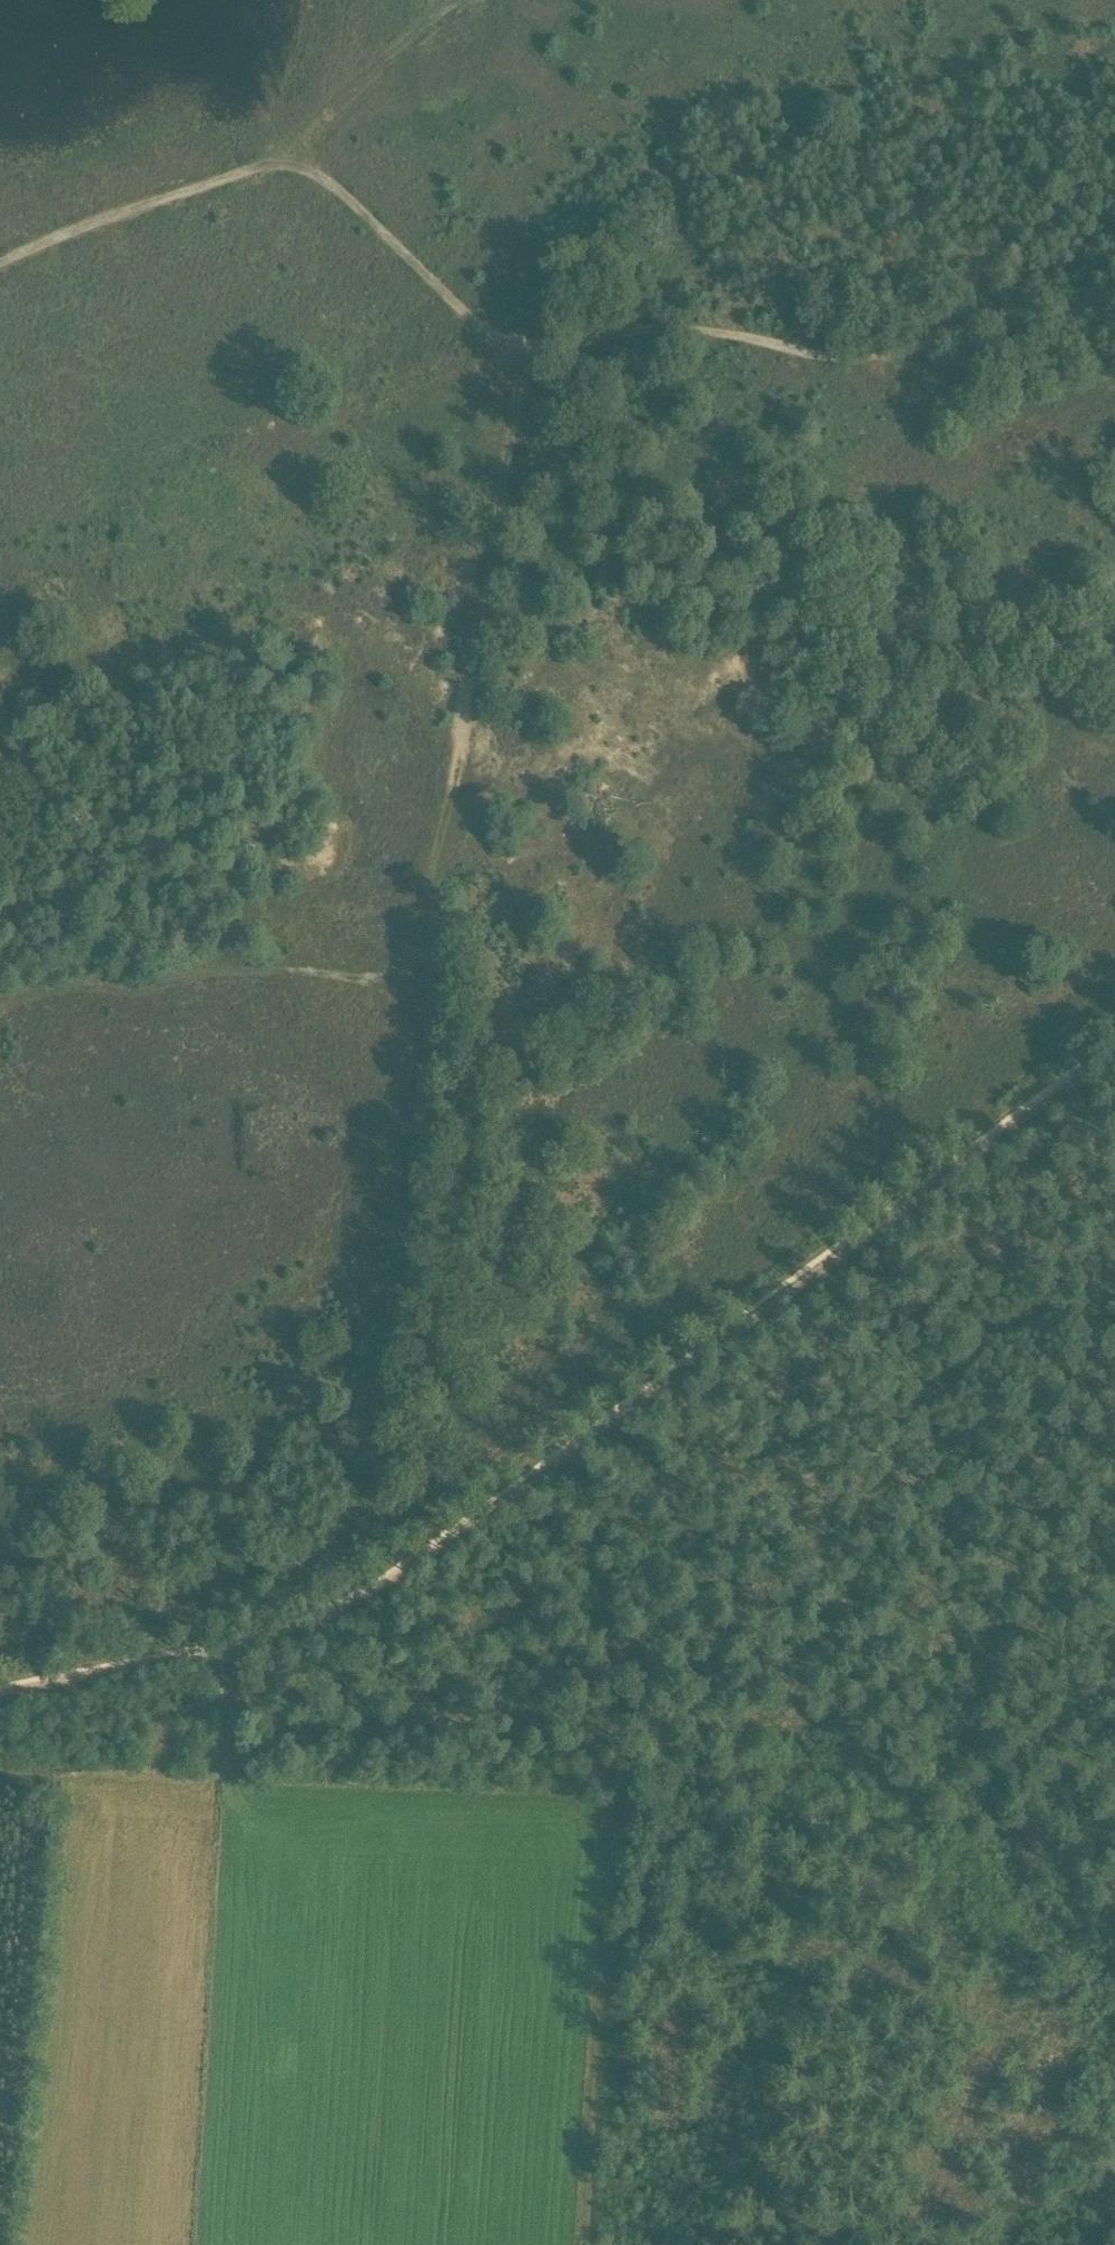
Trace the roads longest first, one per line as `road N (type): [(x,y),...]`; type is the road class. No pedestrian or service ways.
road 1 (track): [(0,1678),(385,1591),(1114,1032)]
road 2 (track): [(577,1428),(594,1477),(605,1734),(584,2244)]
road 3 (track): [(233,1622),(230,1775)]

